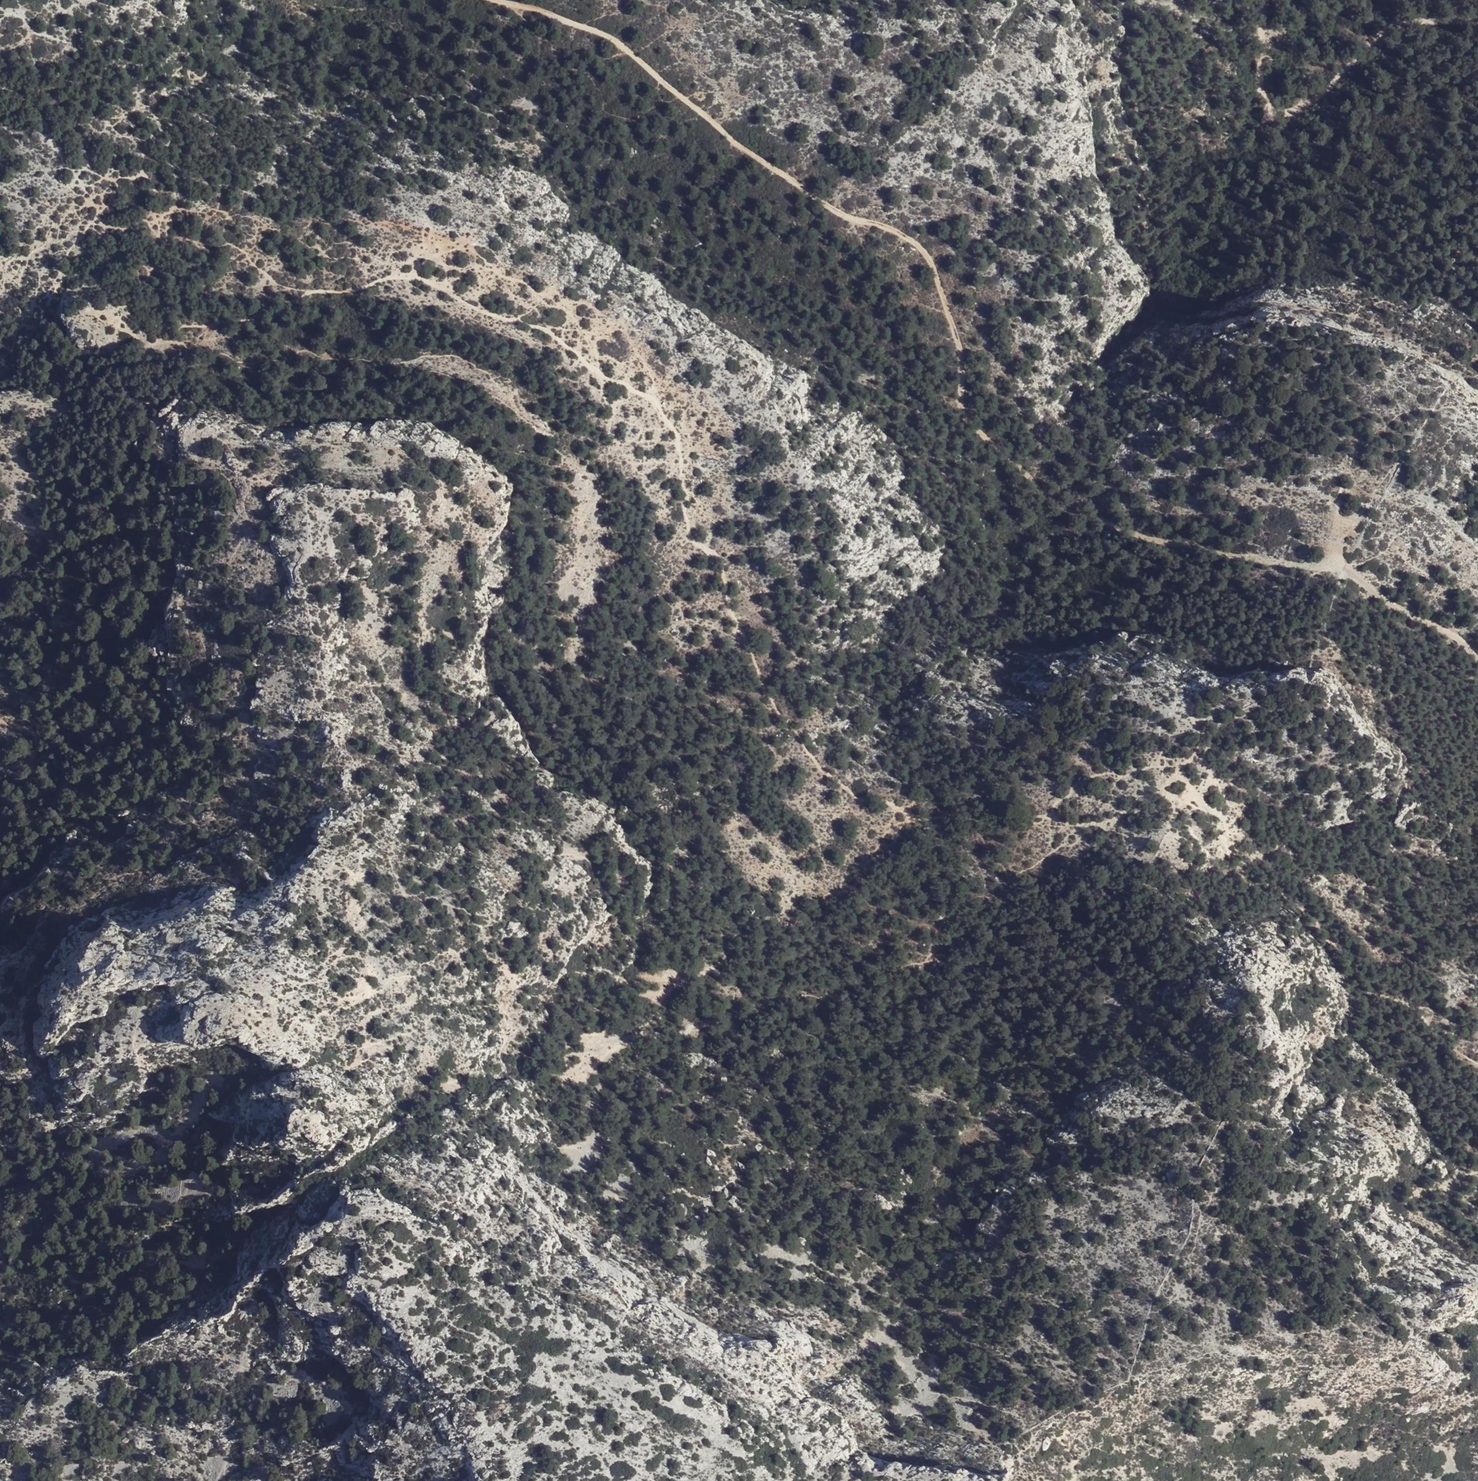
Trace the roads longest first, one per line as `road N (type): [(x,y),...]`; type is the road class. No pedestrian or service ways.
road 1 (track): [(492,0),(612,36),(736,142),(818,199),(920,245),(962,353),(966,420),(1049,497),(1125,531),(1211,552),(1346,569),(1477,659)]
road 2 (track): [(1267,0),(1260,81),(1272,123),(1304,109),(1390,26),(1477,21)]

